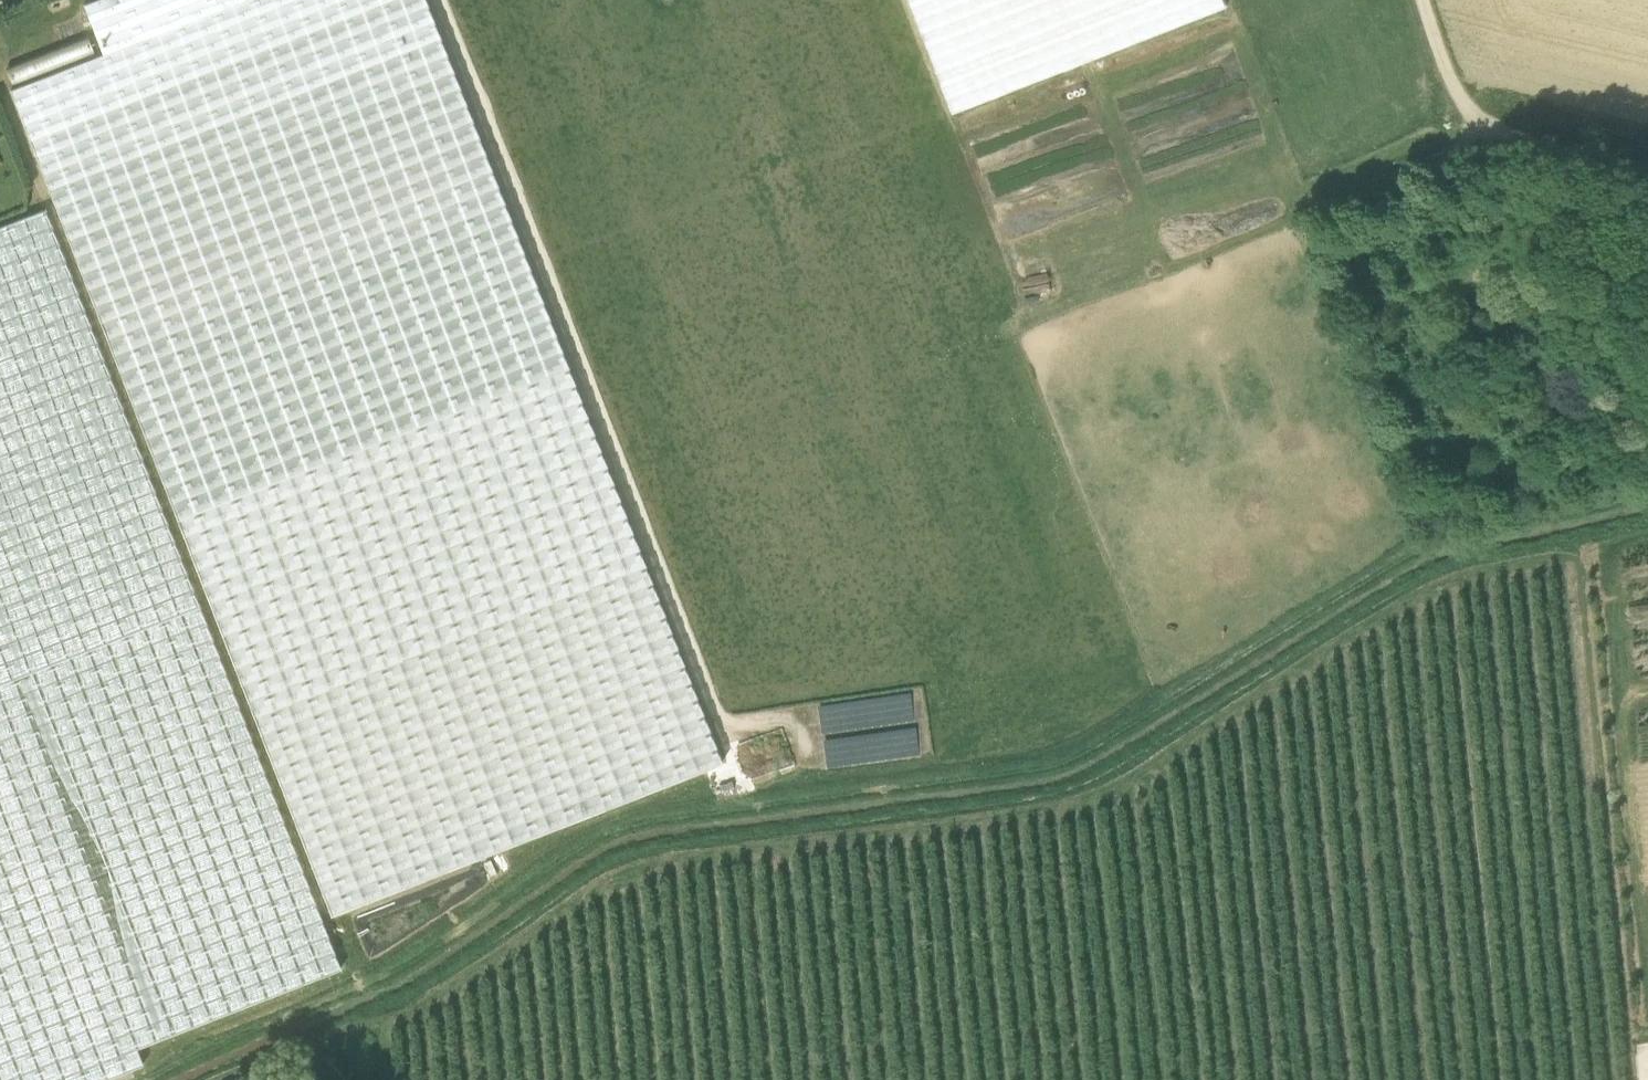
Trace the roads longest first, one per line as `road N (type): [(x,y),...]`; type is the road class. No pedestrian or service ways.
road 1 (track): [(1647,168),(1520,141),(1470,111),(1427,0)]

